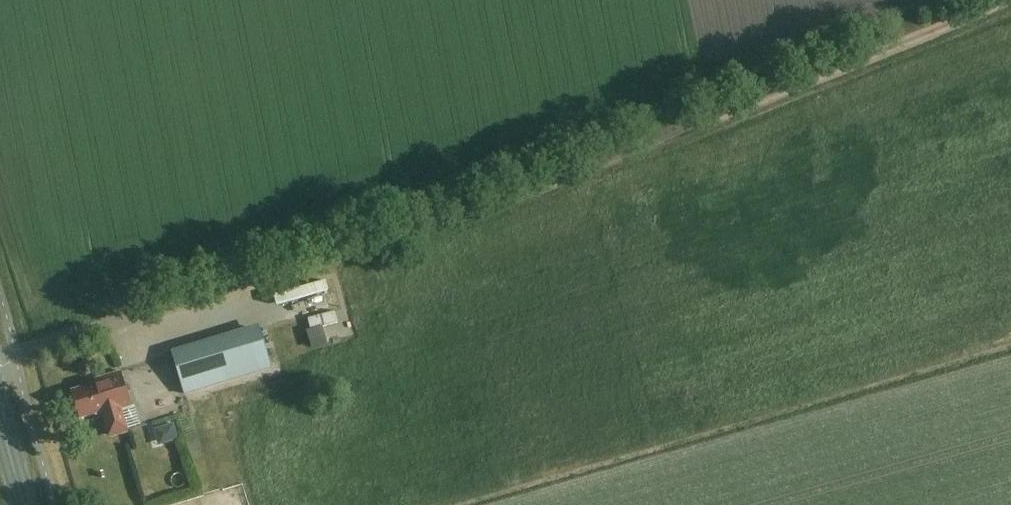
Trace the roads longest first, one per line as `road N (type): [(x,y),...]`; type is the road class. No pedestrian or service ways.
road 1 (track): [(16,355),(374,244),(1000,0)]

